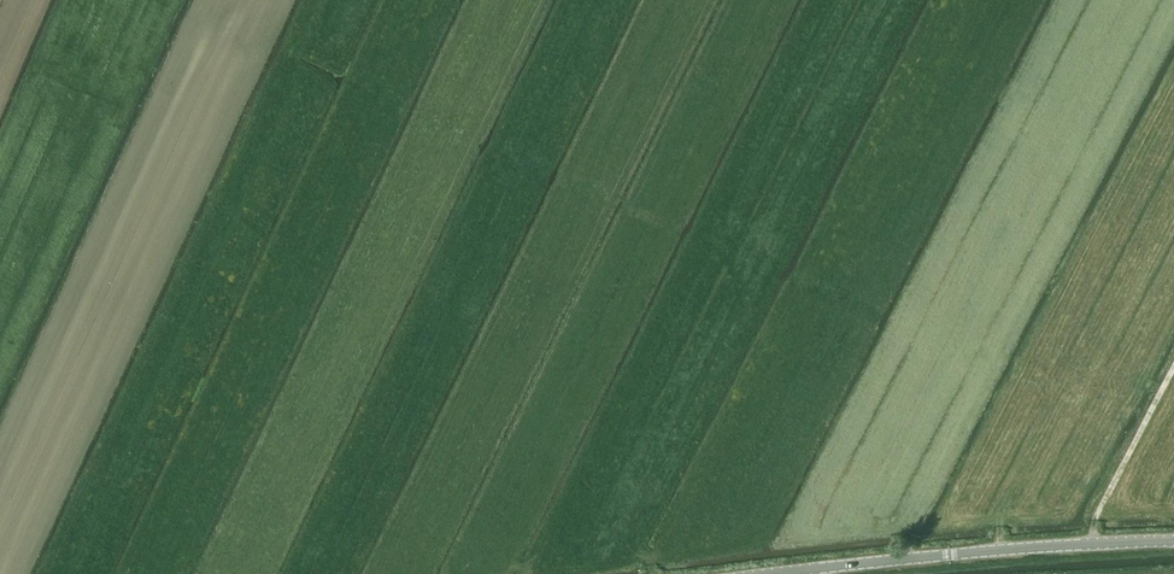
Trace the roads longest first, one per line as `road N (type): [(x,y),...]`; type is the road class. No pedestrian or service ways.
road 1 (tertiary): [(1173,540),(768,573)]
road 2 (track): [(1089,543),(1173,366)]

